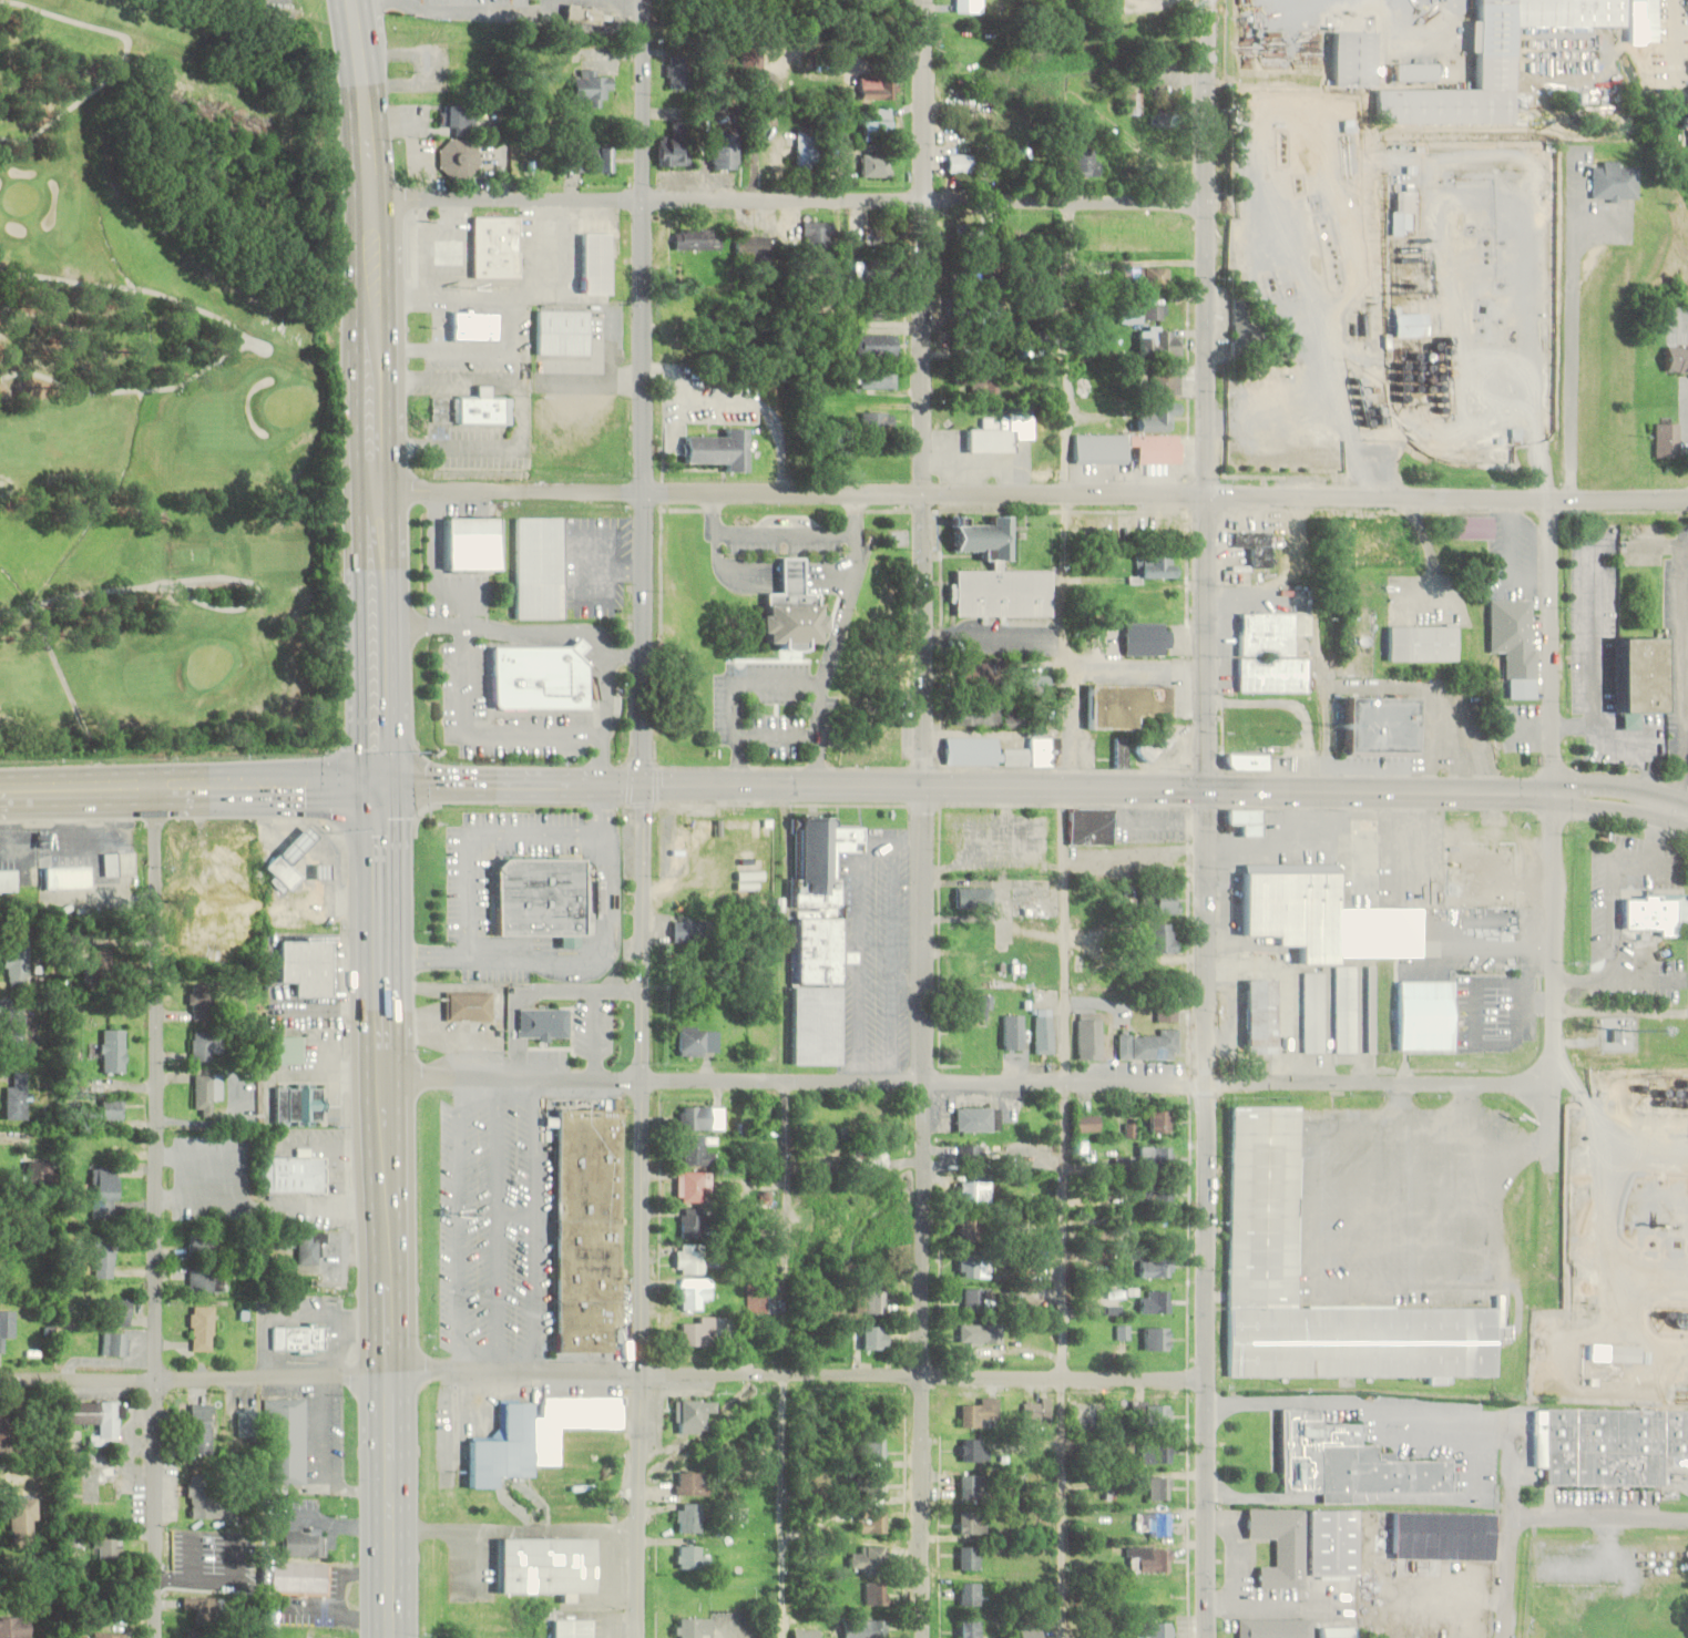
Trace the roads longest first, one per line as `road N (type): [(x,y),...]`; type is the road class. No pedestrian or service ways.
road 1 (residential): [(922,1637),(924,0)]
road 2 (residential): [(1206,1382),(428,1371),(0,1383)]
road 3 (secondary): [(1555,795),(381,780)]
road 4 (tertiary): [(1207,1637),(1206,493)]
road 5 (tertiary): [(643,1375),(645,490)]
road 6 (residential): [(155,1637),(157,782)]
road 7 (residential): [(1205,205),(374,197)]
road 8 (residential): [(1205,1084),(387,1073)]
road 9 (primary): [(381,780),(374,197),(353,0)]
road 10 (residential): [(1553,1170),(1553,498)]
road 11 (residential): [(378,491),(923,491)]
road 12 (residential): [(1206,493),(1205,0)]
road 13 (residential): [(645,490),(645,0)]
road 14 (tertiary): [(1206,493),(1687,498)]
road 15 (trunk): [(381,780),(0,787)]
road 16 (trunk): [(387,1073),(381,780)]
road 17 (residential): [(923,491),(1206,493)]
road 18 (residential): [(1291,1083),(1553,1087)]
road 19 (residential): [(643,1637),(643,1375)]
road 20 (residential): [(1513,1519),(1687,1522)]
road 21 (trunk): [(392,1374),(390,1212)]
road 22 (trunk): [(392,1637),(392,1488)]
road 23 (trunk): [(390,1212),(387,1073)]
road 24 (secondary): [(1555,795),(1687,829)]
road 25 (secondary): [(1687,806),(1596,787),(1555,795)]

